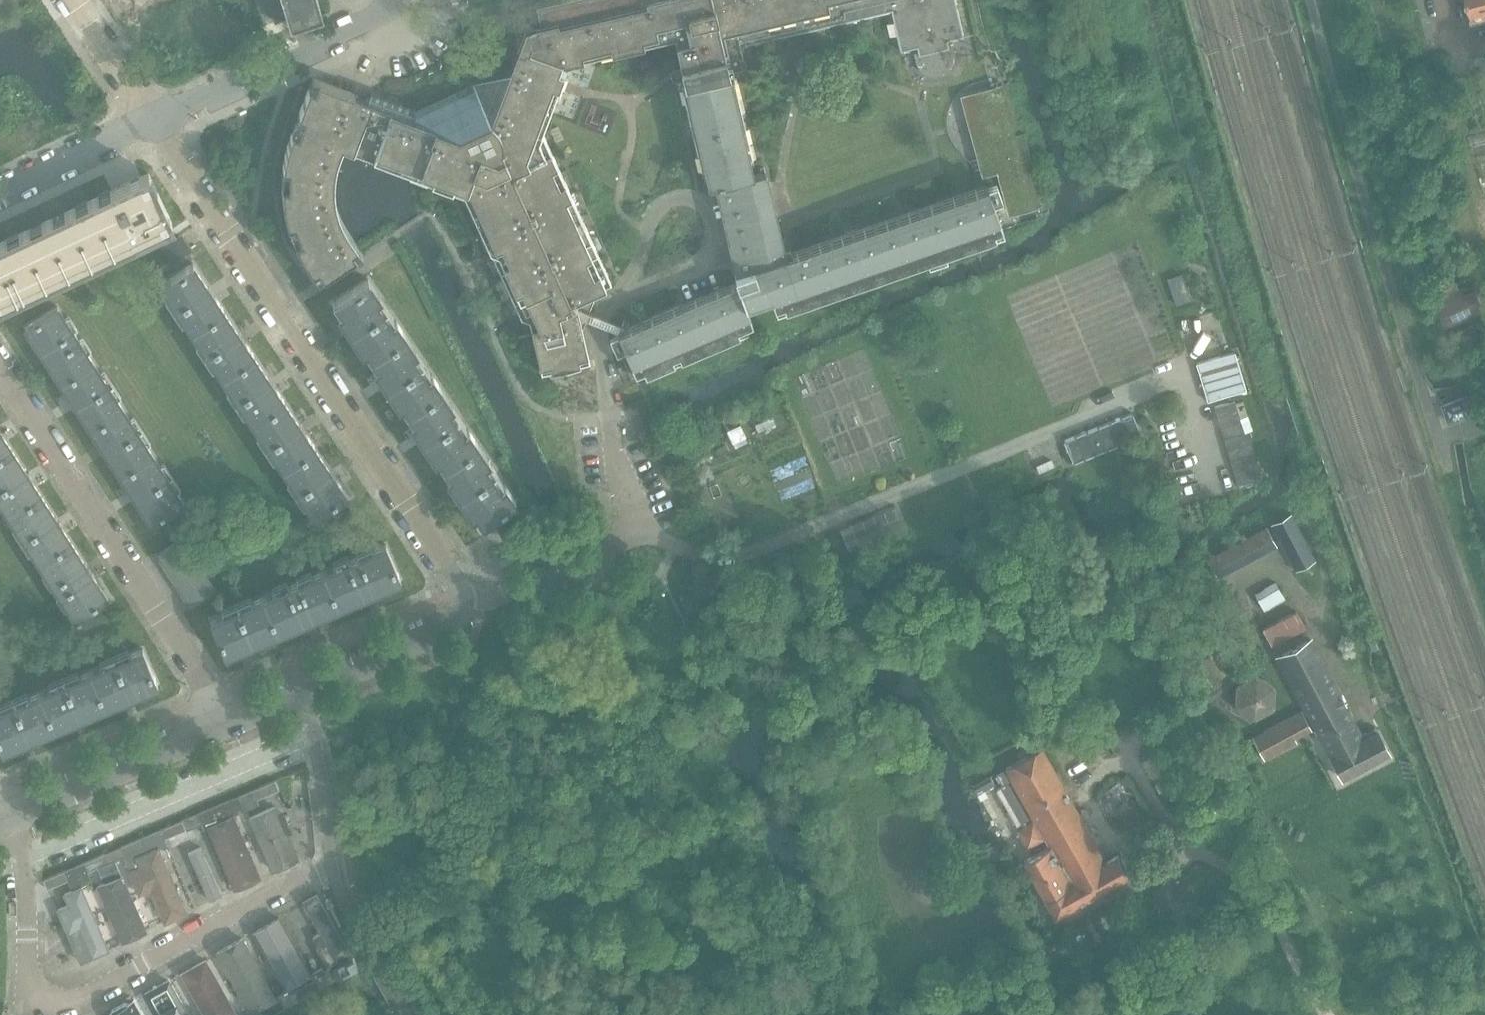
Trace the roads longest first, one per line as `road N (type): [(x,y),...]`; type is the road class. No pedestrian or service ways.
road 1 (residential): [(296,691),(474,612),(154,120)]
road 2 (residential): [(5,818),(24,868),(34,988),(47,1005),(73,1002),(332,852),(296,691)]
road 3 (track): [(1331,1014),(1258,859),(1188,820),(1150,766),(1142,737),(1229,681)]
road 4 (residential): [(0,366),(227,721)]
road 5 (residential): [(5,818),(227,721)]
road 6 (residential): [(154,120),(373,20)]
road 7 (residential): [(0,195),(154,120)]
road 8 (residential): [(154,120),(74,0)]

